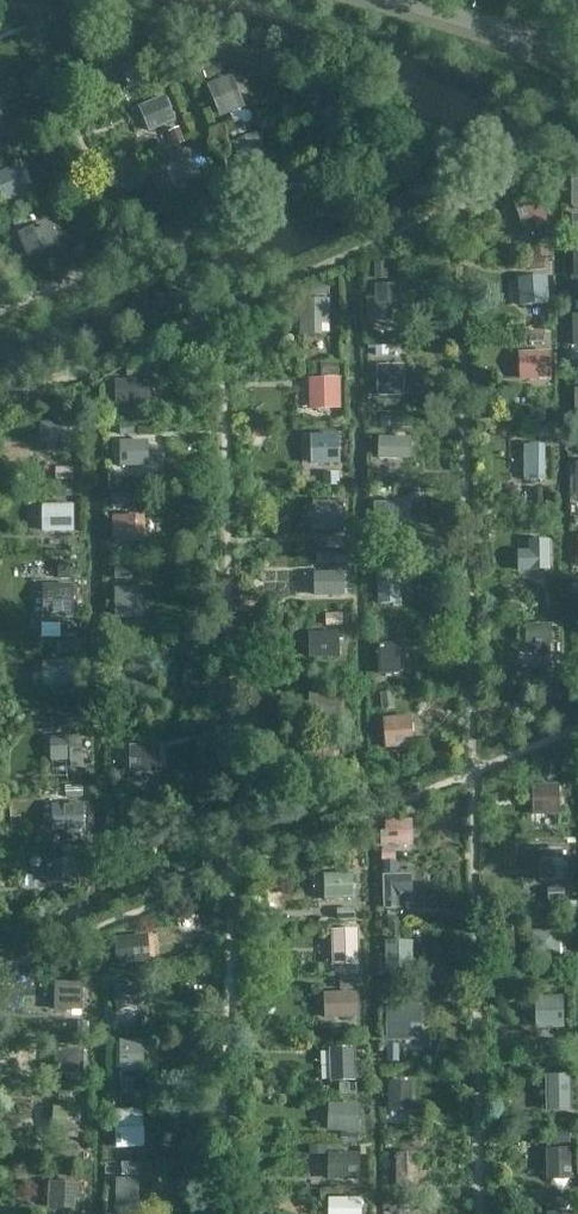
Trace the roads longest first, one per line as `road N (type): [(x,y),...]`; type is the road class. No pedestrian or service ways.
road 1 (unclassified): [(577,52),(406,0)]

